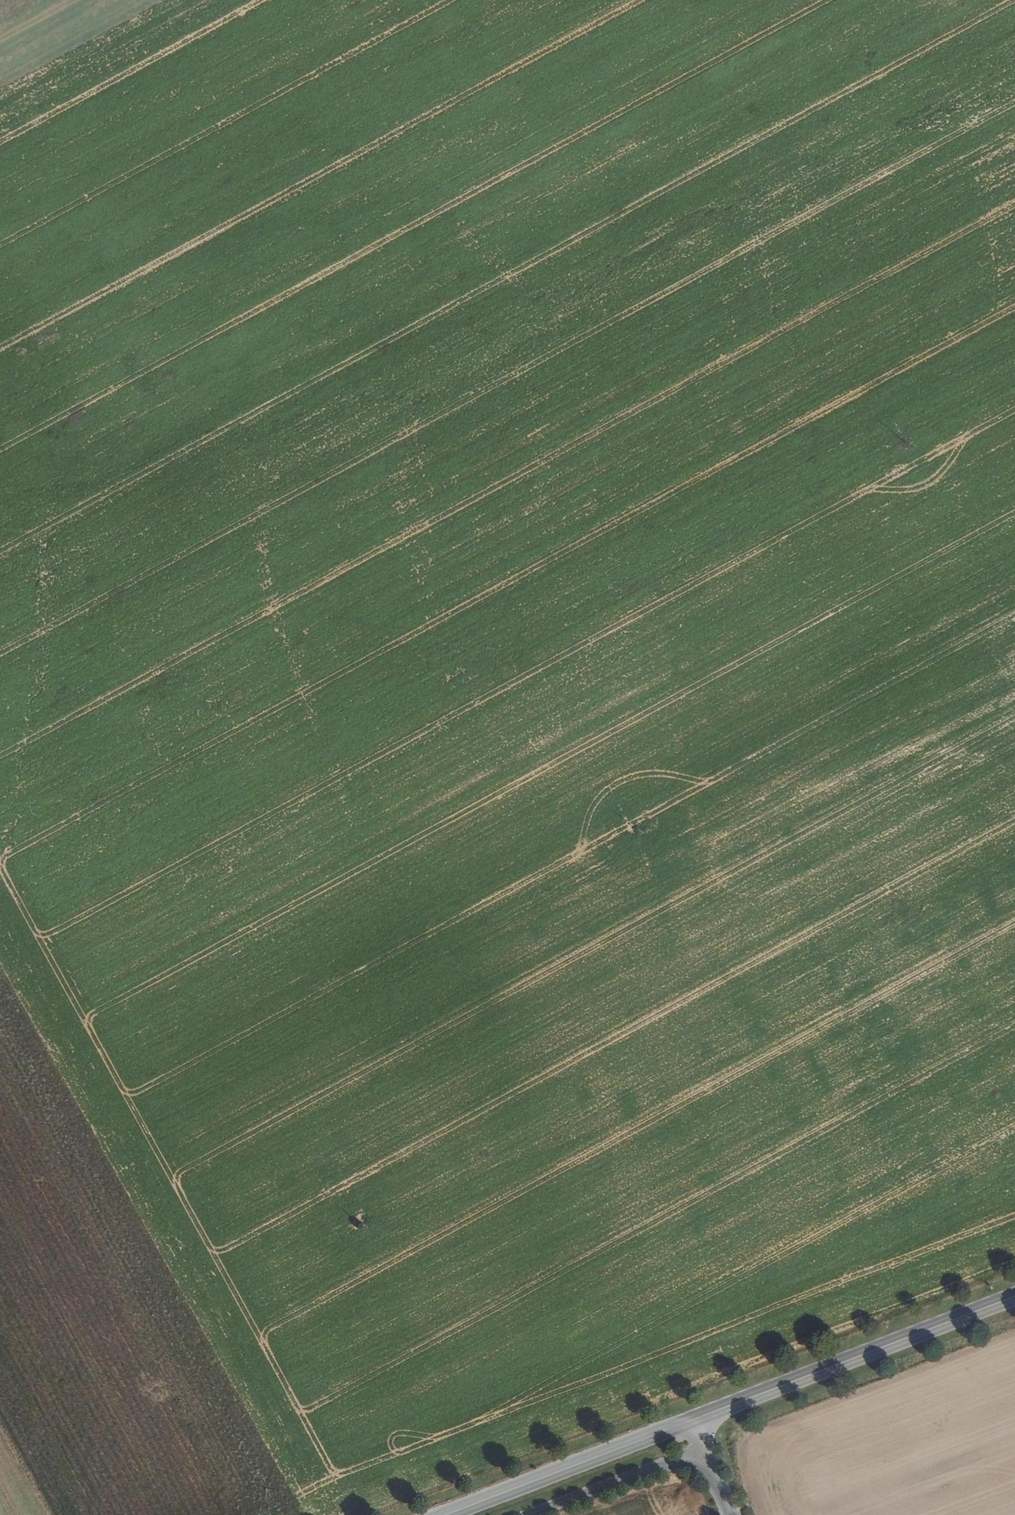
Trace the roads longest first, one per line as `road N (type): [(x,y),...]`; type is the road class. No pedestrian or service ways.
road 1 (secondary): [(692,1420),(1014,1297)]
road 2 (secondary): [(446,1514),(692,1420)]
road 3 (unclassified): [(528,1514),(704,1451)]

